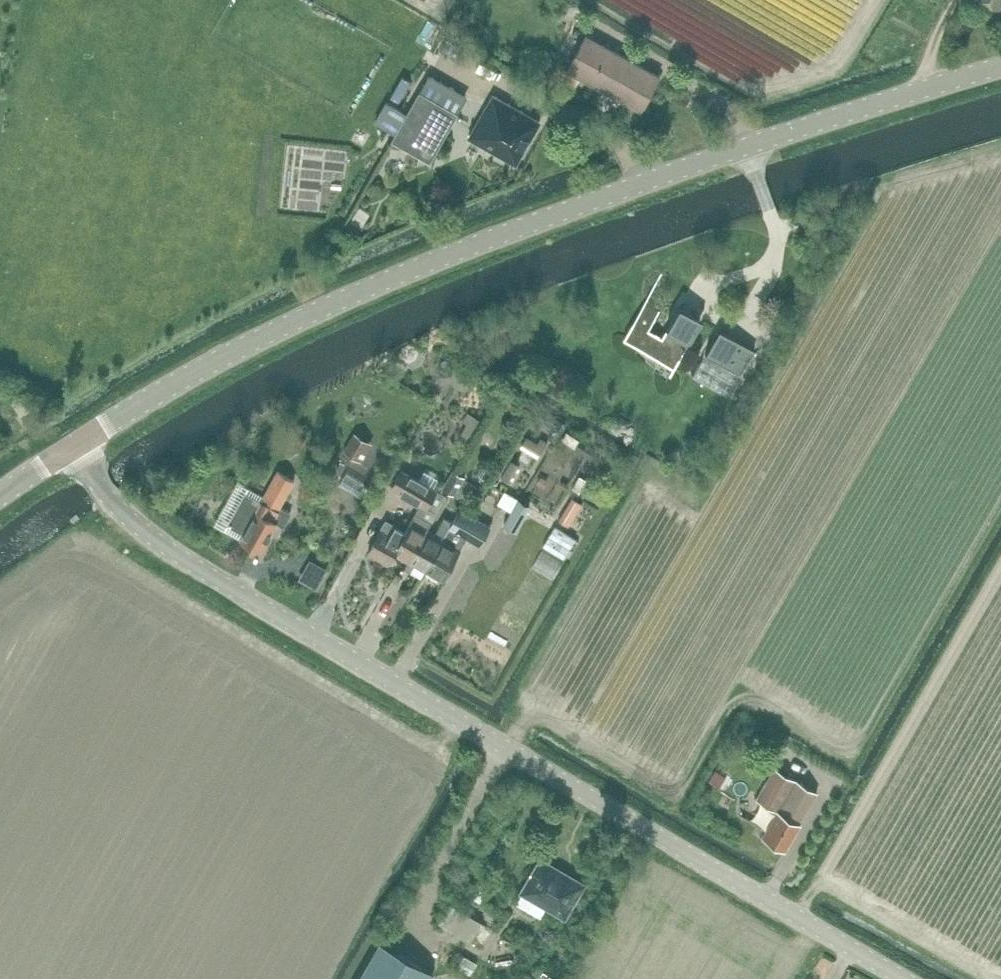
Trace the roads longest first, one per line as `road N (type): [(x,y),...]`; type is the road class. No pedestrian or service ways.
road 1 (unclassified): [(75,446),(229,353),(432,261),(1000,66)]
road 2 (unclassified): [(909,978),(169,546),(122,509),(75,446)]

